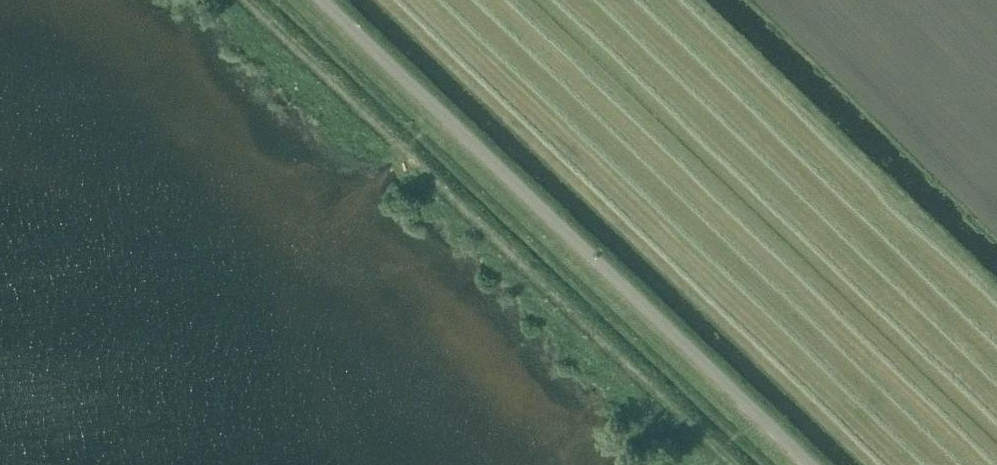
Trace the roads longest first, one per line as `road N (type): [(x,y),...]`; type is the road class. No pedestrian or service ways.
road 1 (unclassified): [(813,464),(321,0)]

